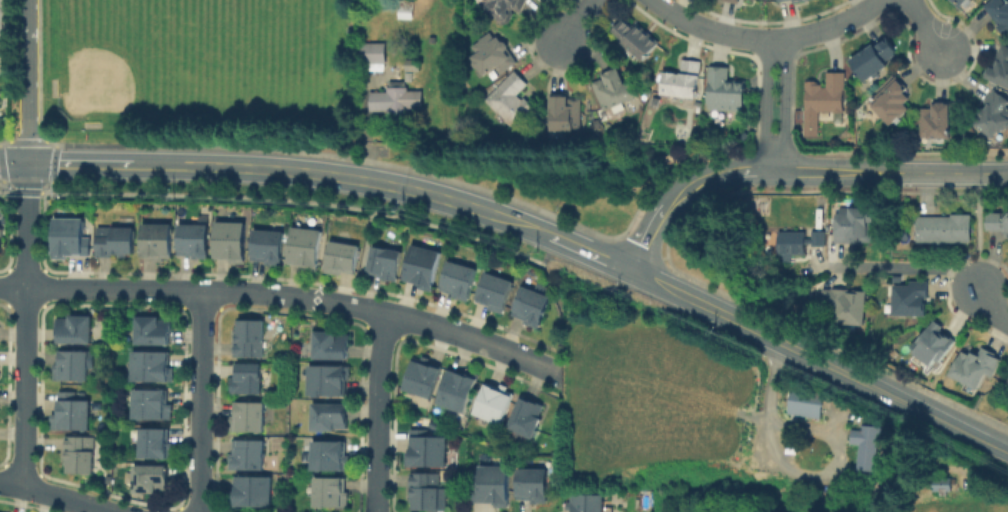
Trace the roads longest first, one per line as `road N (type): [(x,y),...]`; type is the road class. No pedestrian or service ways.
road 1 (residential): [(0,288),(318,301),(423,323),(548,370)]
road 2 (secondary): [(549,236),(396,187),(292,172),(131,166)]
road 3 (secondary): [(1007,454),(633,273)]
road 4 (residential): [(28,165),(24,489)]
road 5 (tertiary): [(890,173),(738,172),(699,182),(660,214),(633,273)]
road 6 (residential): [(654,0),(697,26),(766,42),(839,26),(884,0)]
road 7 (residential): [(204,292),(198,511)]
road 8 (residential): [(390,316),(378,382),(377,511)]
road 9 (residential): [(785,172),(786,42)]
road 10 (residential): [(766,42),(765,171)]

